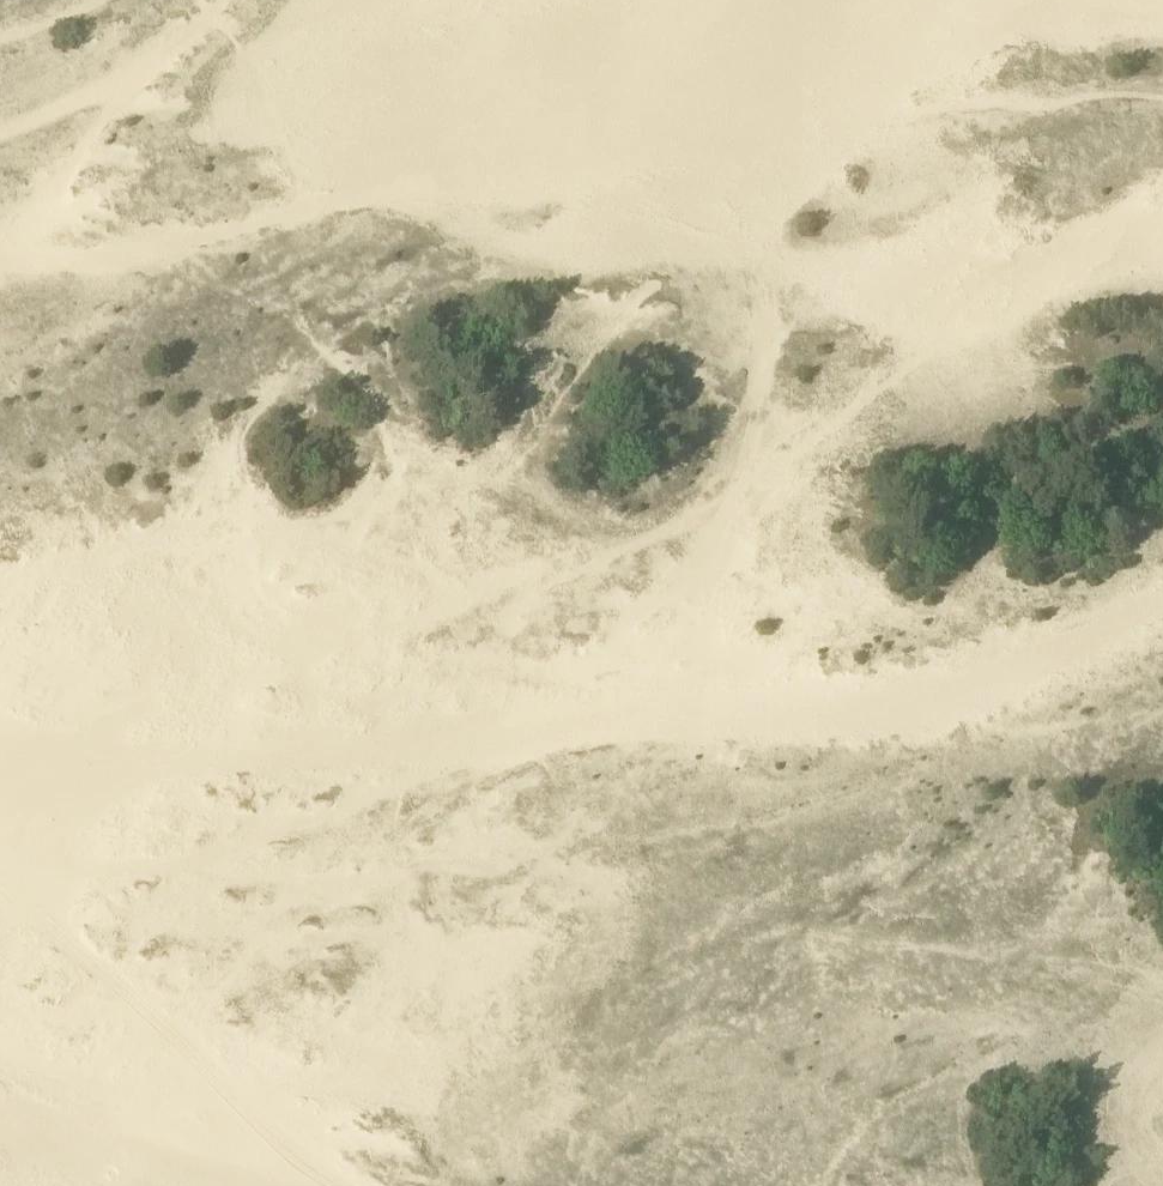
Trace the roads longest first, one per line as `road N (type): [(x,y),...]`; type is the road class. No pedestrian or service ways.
road 1 (track): [(0,882),(181,1034),(389,1185)]

